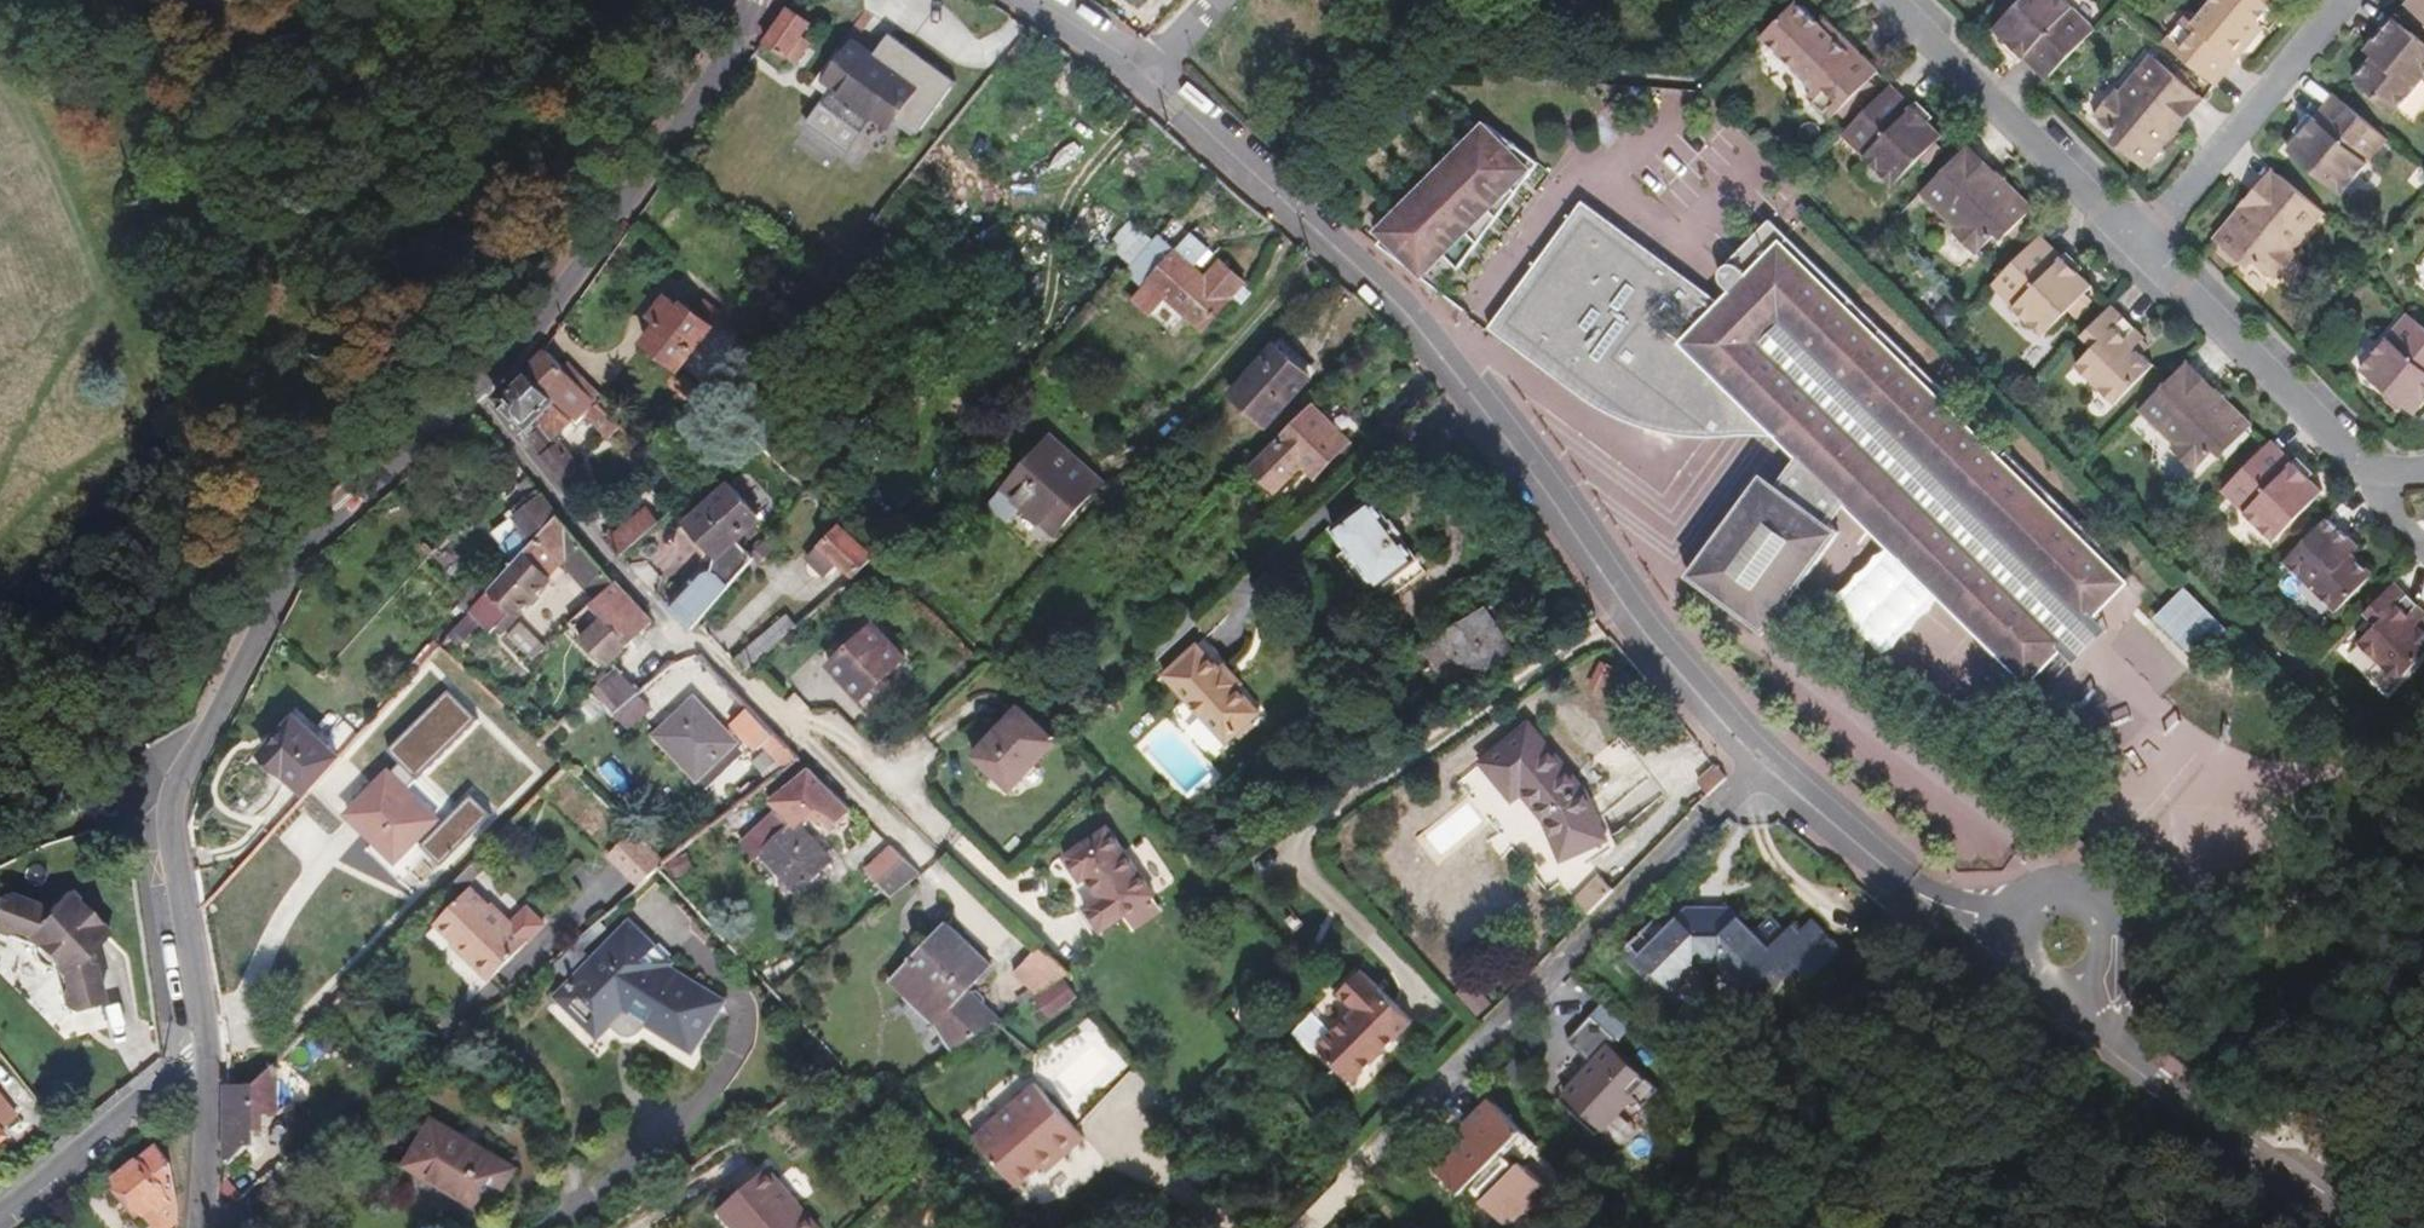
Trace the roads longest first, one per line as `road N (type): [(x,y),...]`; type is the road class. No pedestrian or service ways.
road 1 (residential): [(1035,0),(1148,74),(1400,308),(1504,432),(1637,628),(1766,768)]
road 2 (residential): [(202,1048),(169,793),(296,557),(474,392)]
road 3 (residential): [(1766,768),(1439,1089),(1312,1227)]
road 4 (residential): [(474,392),(657,614),(885,794),(931,841)]
road 5 (residential): [(474,392),(531,330),(718,69),(750,0)]
road 6 (residential): [(2373,480),(2130,240)]
road 7 (residential): [(2130,240),(1887,0)]
road 8 (residential): [(2336,0),(2130,240)]
road 9 (residential): [(1766,768),(1923,898),(2016,921)]
road 10 (track): [(2423,932),(2231,1133)]
road 11 (residential): [(202,1048),(0,1214)]
road 12 (unclassified): [(2084,988),(2131,1067),(2268,1154)]
road 13 (residential): [(2084,988),(2111,957),(2100,908),(2054,893),(2016,921)]
road 14 (residential): [(196,1227),(202,1048)]
road 15 (unclassified): [(2369,1227),(2268,1154)]
road 16 (residential): [(2016,921),(2012,943),(2022,973),(2056,993),(2084,988)]

